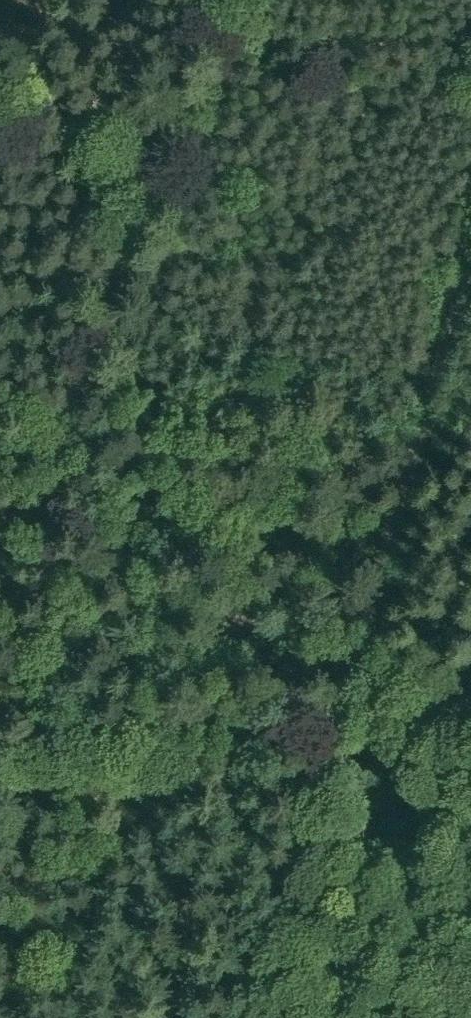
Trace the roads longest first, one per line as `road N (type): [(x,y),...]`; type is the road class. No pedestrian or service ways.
road 1 (track): [(357,652),(470,261)]
road 2 (track): [(251,1017),(357,652)]

